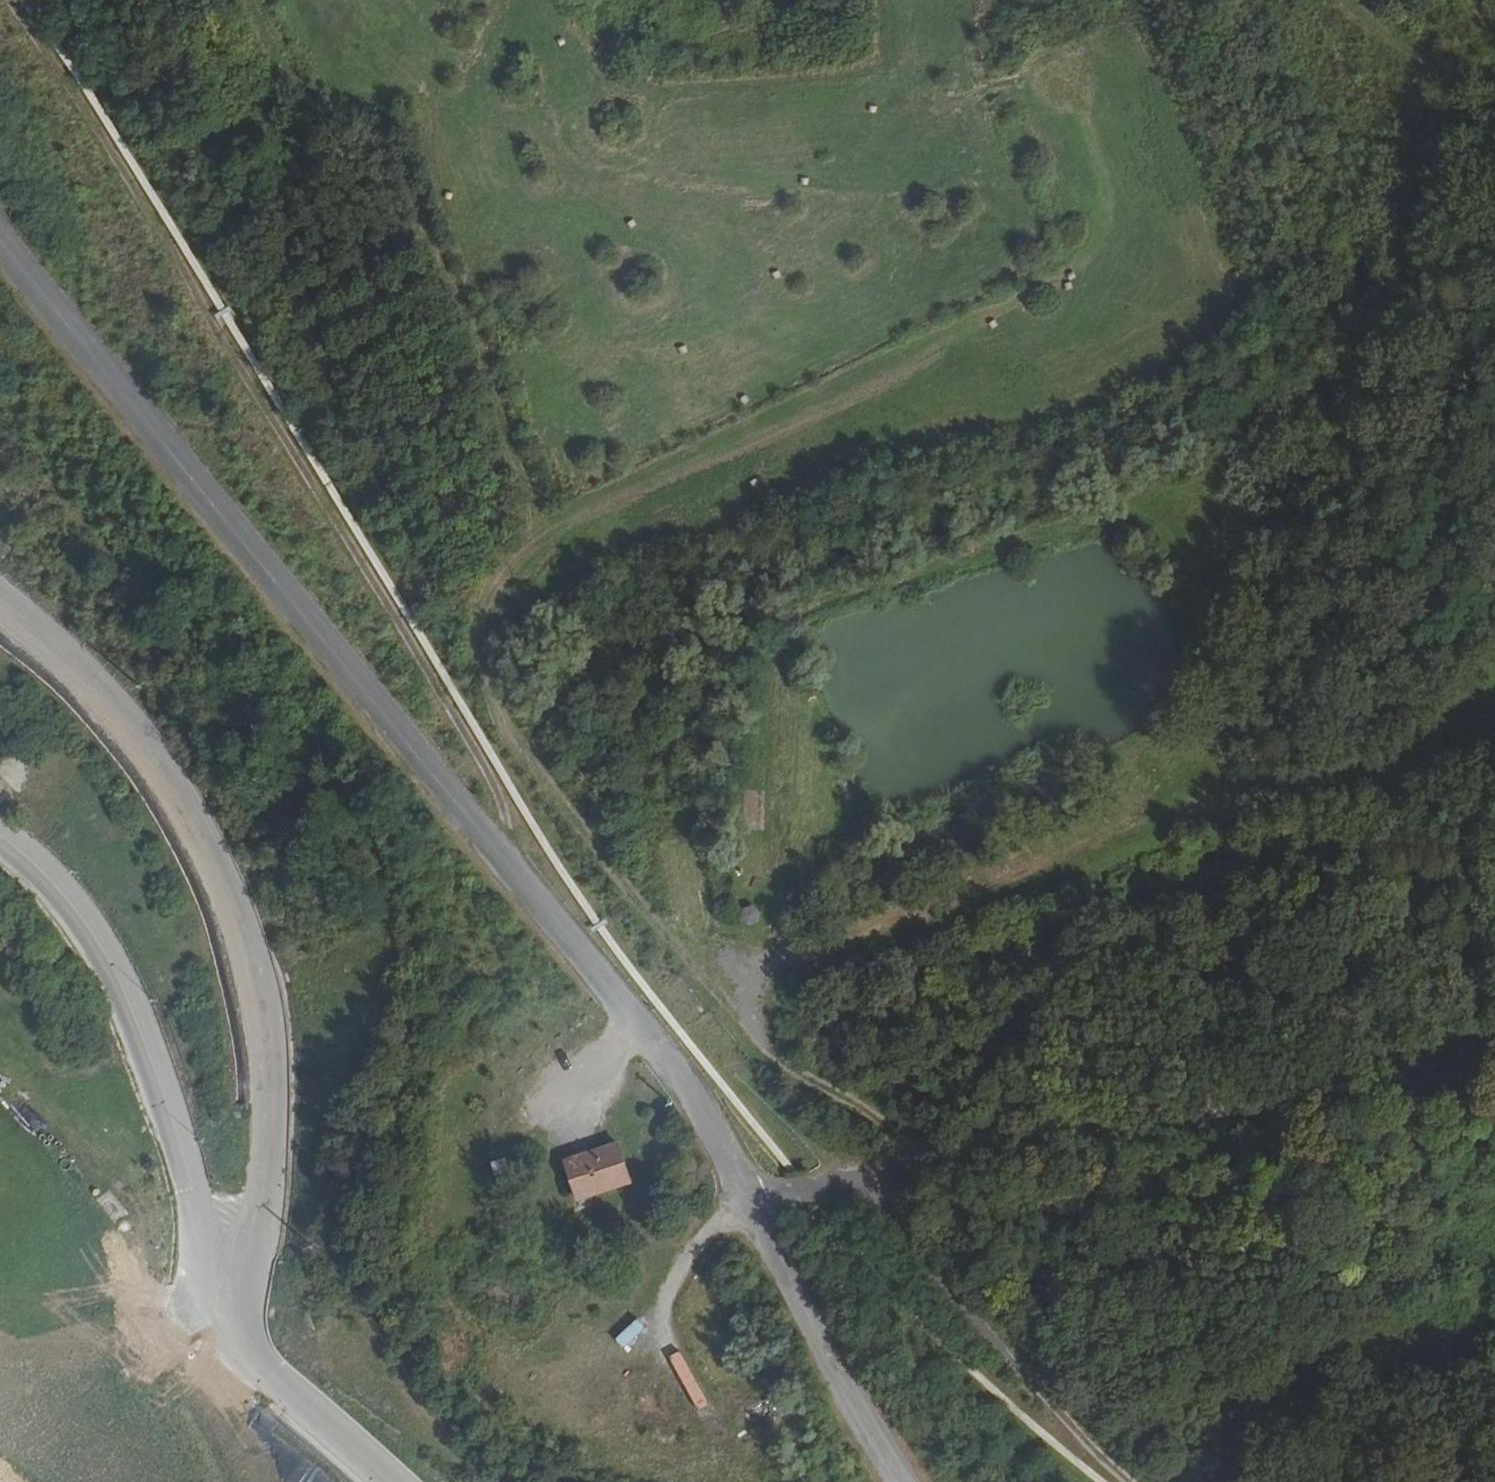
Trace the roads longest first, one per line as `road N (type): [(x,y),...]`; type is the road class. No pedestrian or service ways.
road 1 (track): [(0,1348),(38,1360),(233,1293)]

